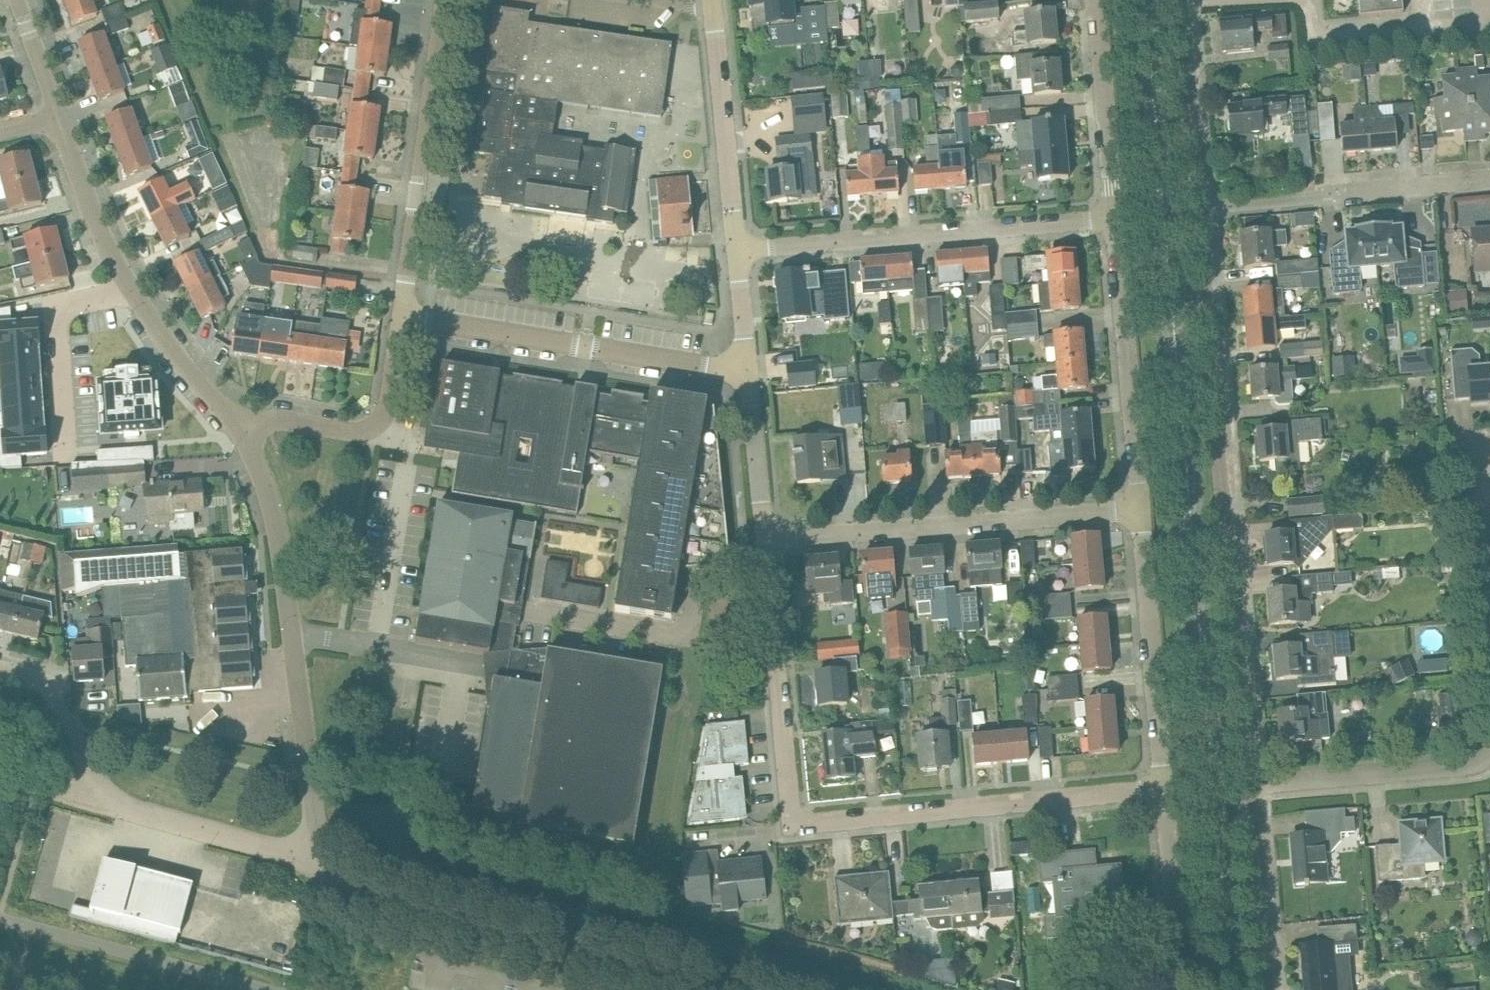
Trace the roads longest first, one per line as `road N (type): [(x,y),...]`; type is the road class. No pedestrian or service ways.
road 1 (tertiary): [(1231,989),(1145,0)]
road 2 (residential): [(1250,782),(1199,207)]
road 3 (residential): [(321,872),(276,507),(240,427)]
road 4 (unclassified): [(700,989),(370,899),(321,872)]
road 5 (unclassified): [(790,803),(797,820),(815,824),(1163,787)]
road 6 (unclassified): [(736,248),(1115,219)]
road 7 (unclassified): [(764,540),(1140,508)]
road 8 (residential): [(401,316),(748,371)]
road 9 (residential): [(401,316),(446,0)]
road 10 (residential): [(1489,179),(1199,207)]
road 11 (residential): [(1140,508),(1115,219)]
road 12 (residential): [(1163,787),(1140,508)]
road 13 (unclassified): [(790,803),(764,540)]
road 14 (residential): [(240,427),(277,420),(349,432),(375,426),(388,406),(401,316)]
road 15 (unclassified): [(736,248),(712,0)]
road 16 (residential): [(1250,782),(1474,764),(1489,750)]
road 17 (residential): [(1489,450),(1474,459),(1470,474),(1489,682)]
road 18 (unclassified): [(321,872),(274,847),(99,800)]
road 19 (residential): [(65,454),(57,306),(128,286)]
road 20 (residential): [(1115,219),(1095,0)]
road 21 (residential): [(1268,989),(1250,782)]
road 22 (residential): [(1199,207),(1181,1)]
road 23 (residential): [(1170,989),(1175,912),(1163,787)]
road 24 (residential): [(128,286),(59,117)]
road 25 (residential): [(240,427),(180,362),(128,286)]
road 26 (residential): [(99,800),(54,694),(0,670)]
road 27 (unclassified): [(764,540),(748,371)]
road 28 (unclassified): [(1320,34),(1489,22)]
road 29 (residential): [(59,117),(17,0)]
road 30 (unclassified): [(748,371),(736,248)]

